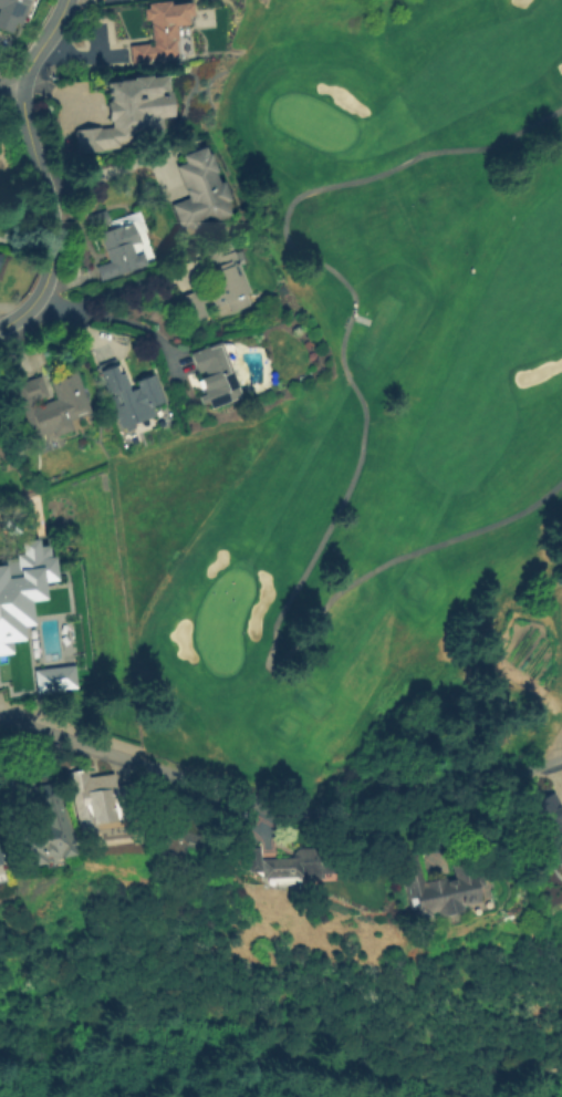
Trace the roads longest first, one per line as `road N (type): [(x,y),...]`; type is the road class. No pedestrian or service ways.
road 1 (residential): [(561,761),(309,821),(0,715)]
road 2 (residential): [(64,0),(22,95),(51,218),(51,268),(34,302),(0,326)]

